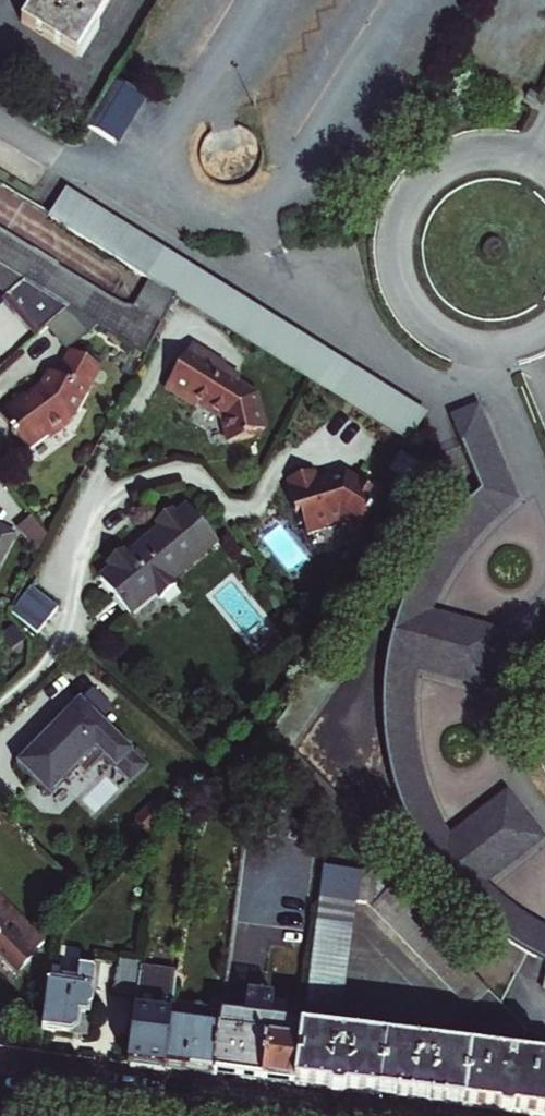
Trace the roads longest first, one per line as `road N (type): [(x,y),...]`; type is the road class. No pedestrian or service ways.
road 1 (secondary): [(236,1115),(0,1090)]

